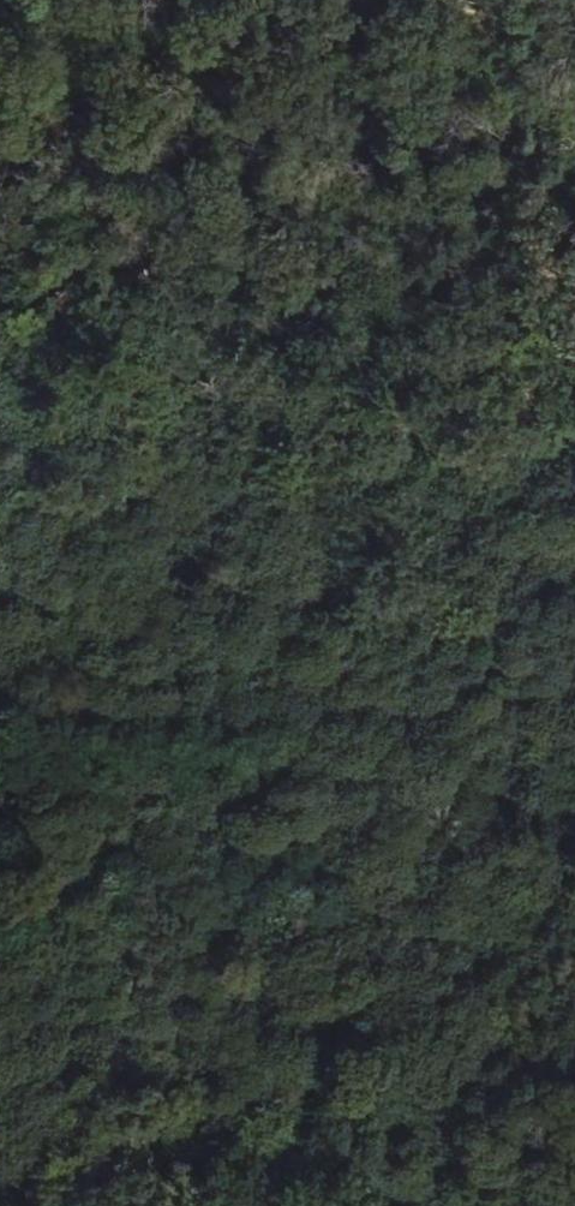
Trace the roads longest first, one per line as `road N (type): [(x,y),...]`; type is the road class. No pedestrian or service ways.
road 1 (track): [(0,273),(78,284),(231,248),(323,250),(473,274),(574,273)]

